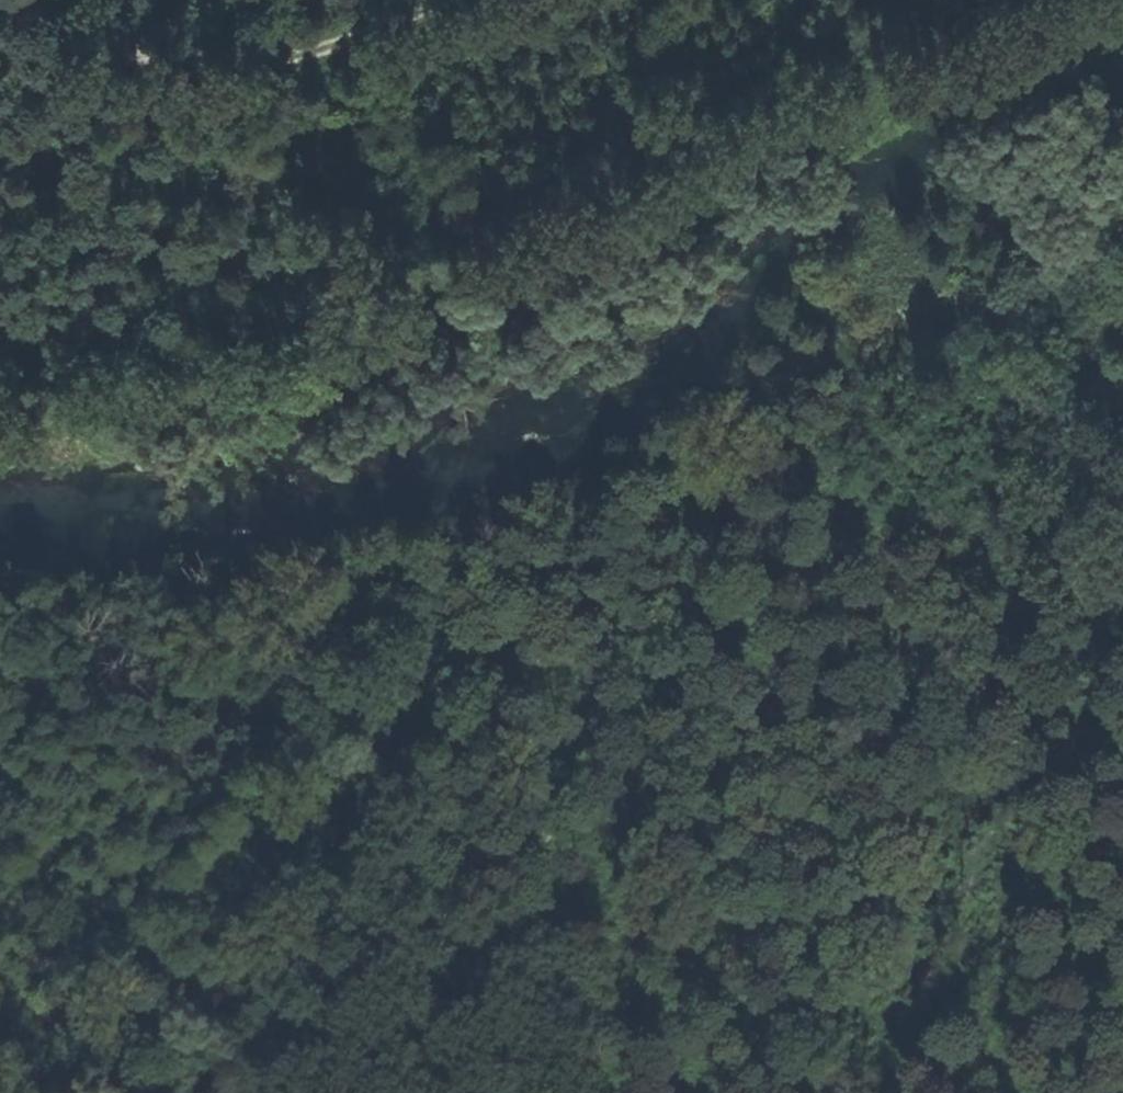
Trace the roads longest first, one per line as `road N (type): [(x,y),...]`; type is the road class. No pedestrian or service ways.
road 1 (track): [(489,0),(410,36),(0,48)]

